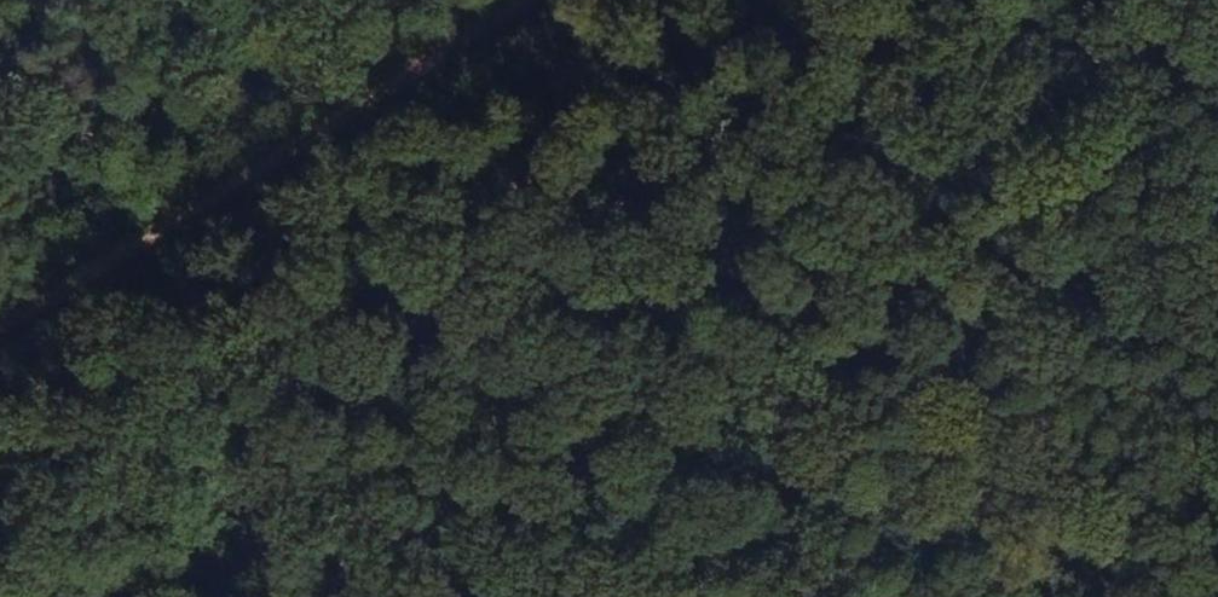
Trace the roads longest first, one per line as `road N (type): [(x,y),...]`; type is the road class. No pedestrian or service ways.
road 1 (track): [(527,0),(0,328)]

